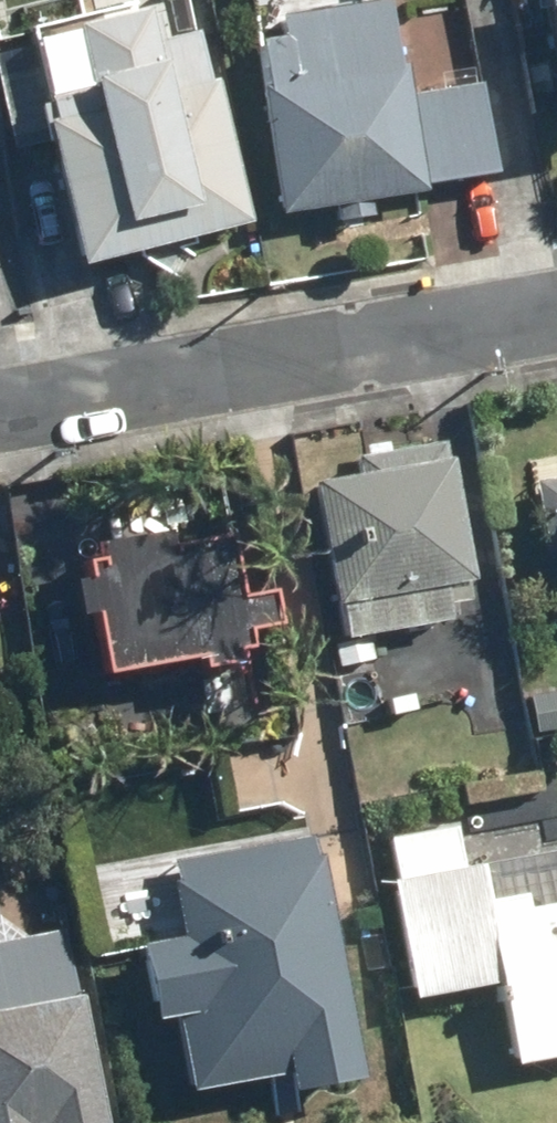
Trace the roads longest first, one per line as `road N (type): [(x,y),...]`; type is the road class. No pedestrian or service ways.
road 1 (residential): [(556,313),(0,416)]

